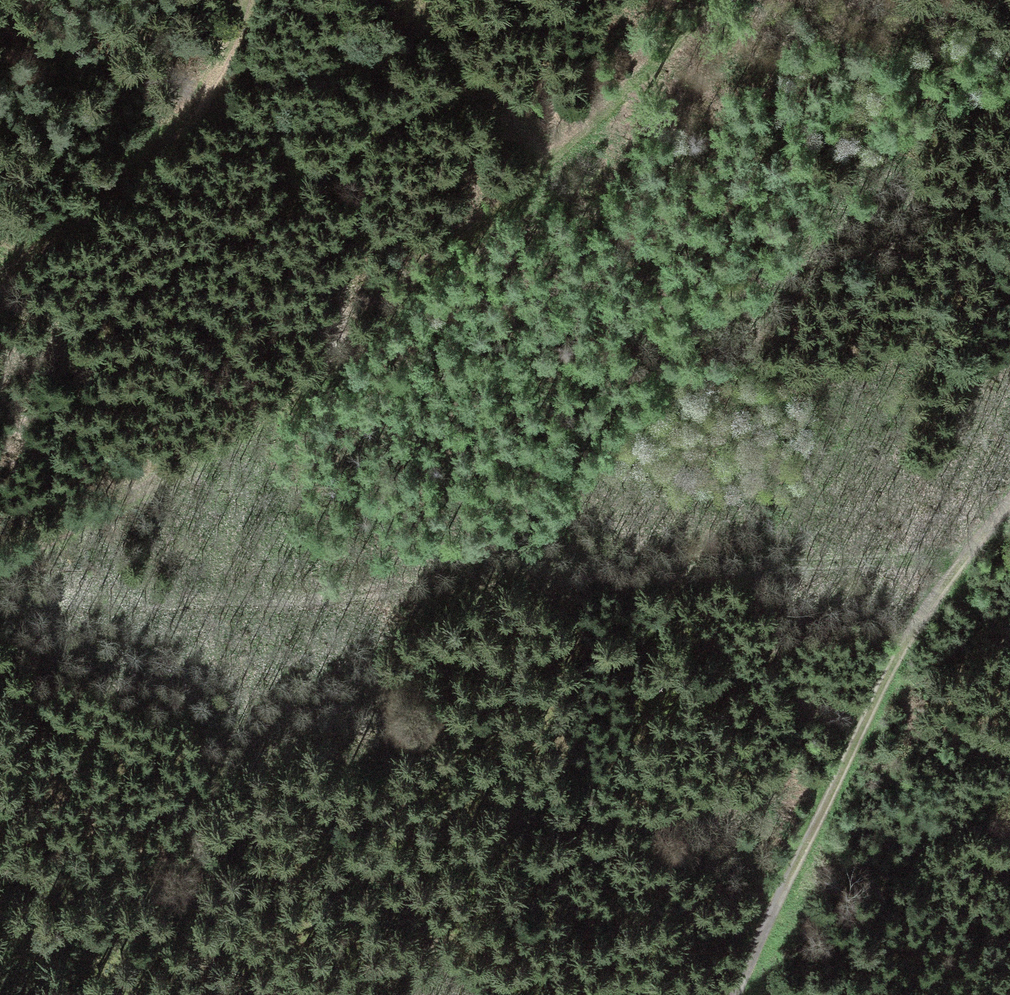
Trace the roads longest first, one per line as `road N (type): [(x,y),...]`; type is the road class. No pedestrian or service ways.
road 1 (track): [(0,571),(273,416),(502,214),(716,0)]
road 2 (track): [(1009,362),(852,378),(537,371),(311,385)]
road 3 (track): [(1009,498),(891,674),(736,994)]
road 4 (track): [(838,775),(478,843),(327,881)]
road 5 (track): [(967,555),(531,573)]
road 6 (track): [(0,286),(177,126),(230,39)]

